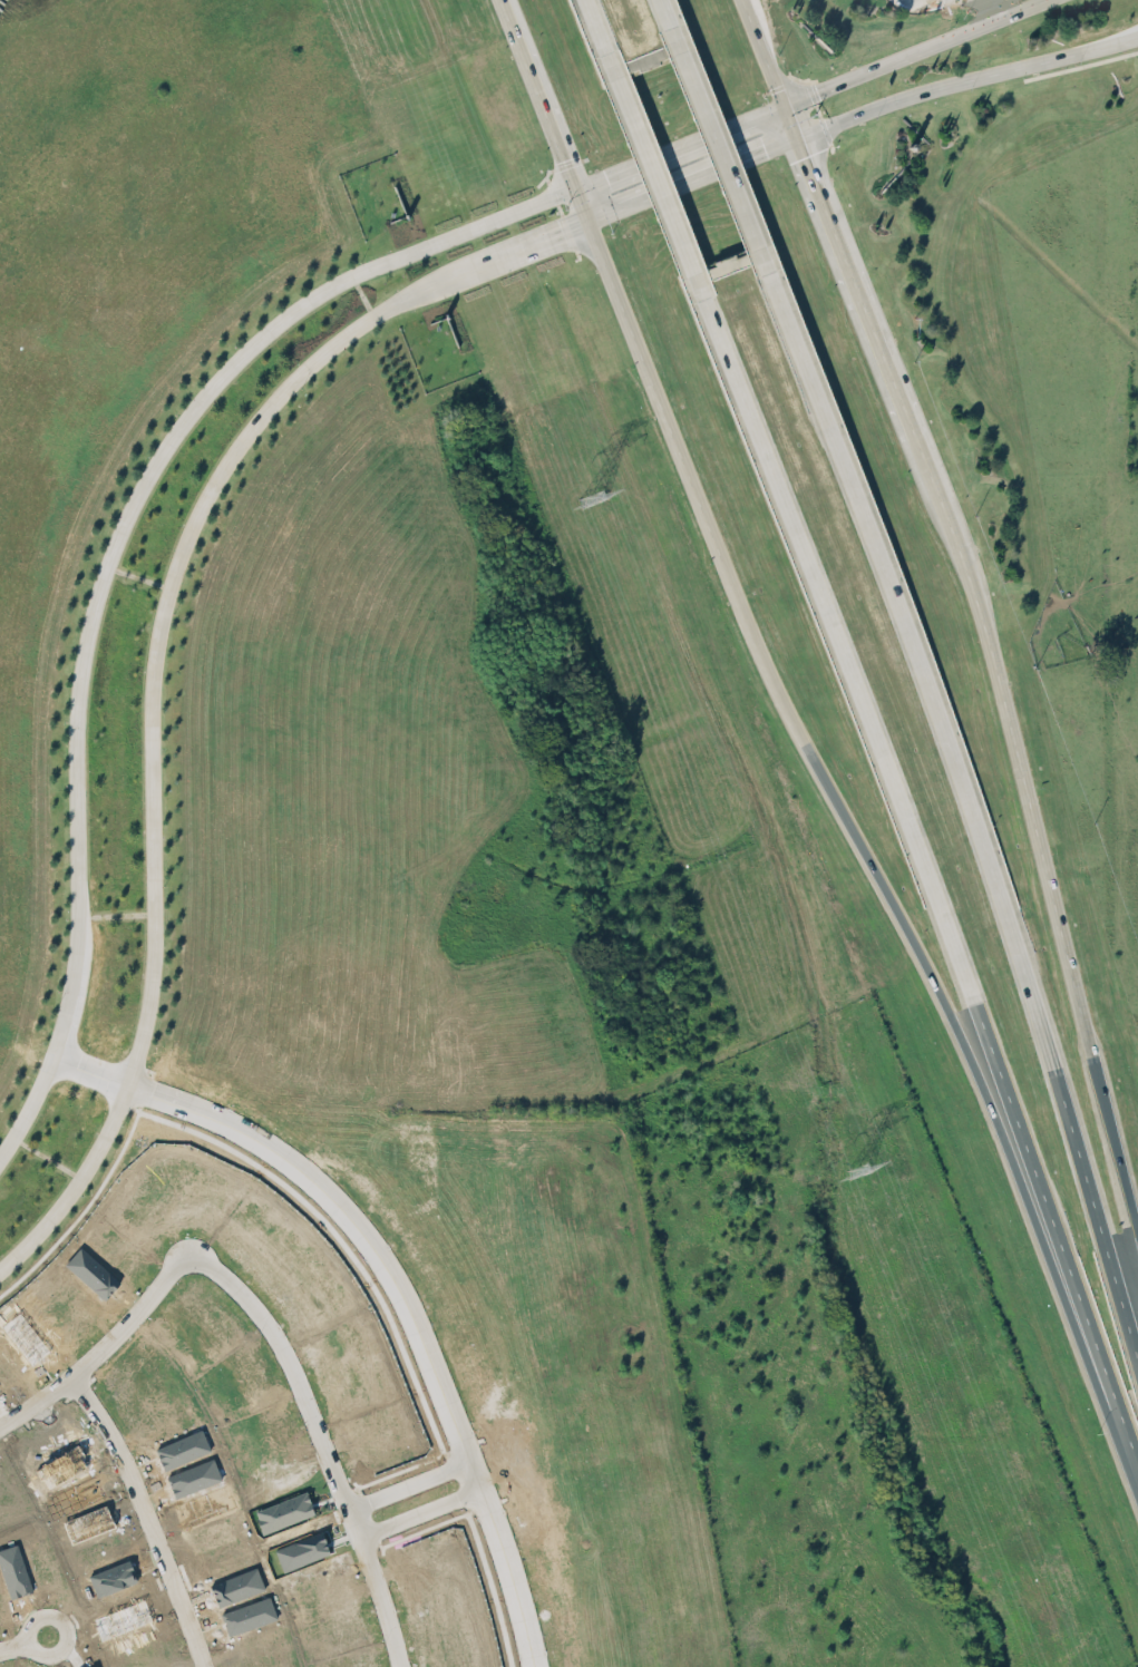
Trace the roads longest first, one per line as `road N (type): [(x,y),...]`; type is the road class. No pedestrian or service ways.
road 1 (motorway): [(706,299),(917,844),(1137,1461)]
road 2 (secondary): [(573,188),(366,270),(296,309),(198,402),(149,474),(105,569),(80,672),(74,968),(45,1074),(0,1154)]
road 3 (secondary): [(0,1268),(50,1218),(86,1164),(136,1044),(154,919),(154,655),(192,524),(254,423),(311,365),(380,313),(459,272)]
road 4 (motorway): [(1137,1356),(981,830),(769,273)]
road 5 (residential): [(399,1666),(351,1511),(279,1342),(223,1274),(191,1252),(85,1365),(0,1425)]
road 6 (residential): [(51,1055),(210,1117),(313,1183),(368,1238),(408,1308),(477,1494)]
road 7 (motorway): [(1080,1012),(990,650),(914,438)]
road 8 (motorway): [(721,560),(768,672),(967,1056)]
road 9 (motorway): [(967,1056),(1137,1492)]
road 10 (motorway): [(586,222),(721,560)]
road 11 (secondary): [(796,138),(926,87),(1137,36)]
road 12 (motorway): [(914,438),(796,138)]
road 13 (residential): [(204,1666),(118,1450),(71,1375)]
road 14 (motorway): [(609,52),(706,299)]
road 15 (motorway): [(769,273),(670,27)]
road 16 (motorway): [(1137,1242),(1080,1012)]
road 17 (secondary): [(586,222),(796,138)]
road 18 (secondary): [(500,0),(573,188)]
road 19 (secondary): [(1045,0),(869,71)]
road 20 (residential): [(477,1494),(533,1666)]
road 21 (secondary): [(726,128),(573,188)]
road 22 (secondary): [(459,272),(586,222)]
road 23 (residential): [(361,1542),(477,1494)]
road 24 (residential): [(466,1462),(351,1511)]

